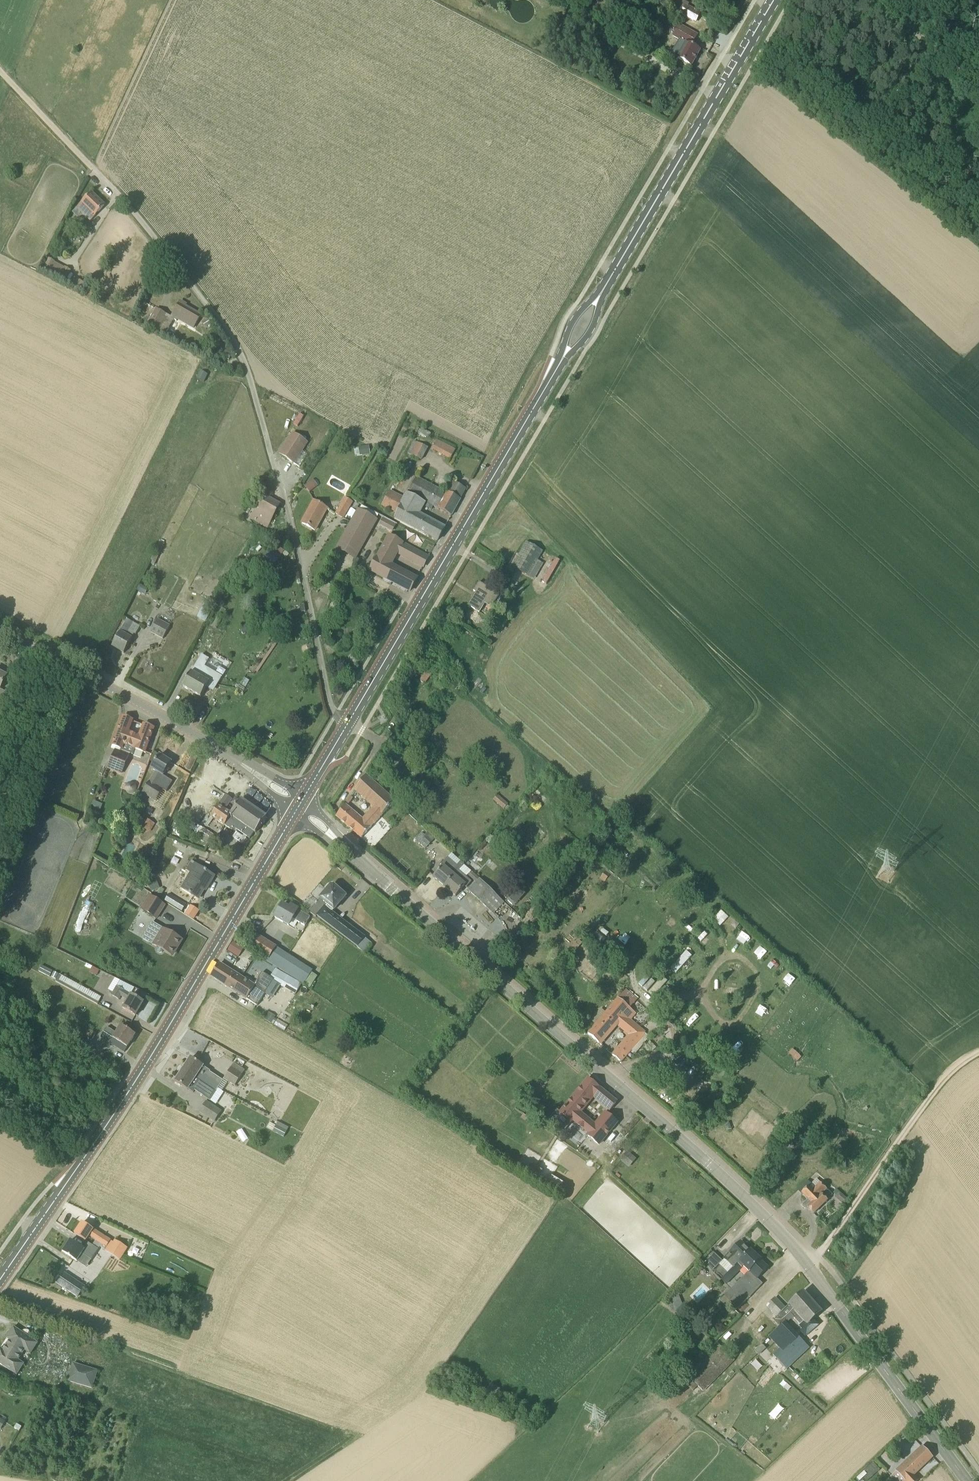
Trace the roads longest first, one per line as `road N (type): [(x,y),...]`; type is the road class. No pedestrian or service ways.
road 1 (tertiary): [(300,806),(709,1163),(808,1266)]
road 2 (unclassified): [(95,167),(226,330),(246,367),(331,710),(349,722)]
road 3 (primary): [(300,806),(132,1087),(0,1280)]
road 4 (primary): [(554,373),(349,722)]
road 5 (tertiary): [(300,806),(228,754),(0,631)]
road 6 (primary): [(610,279),(774,0)]
road 7 (track): [(978,1052),(938,1086),(808,1266)]
road 8 (tertiary): [(965,1480),(808,1266)]
road 9 (track): [(0,65),(95,167)]
road 10 (track): [(874,0),(978,81)]

